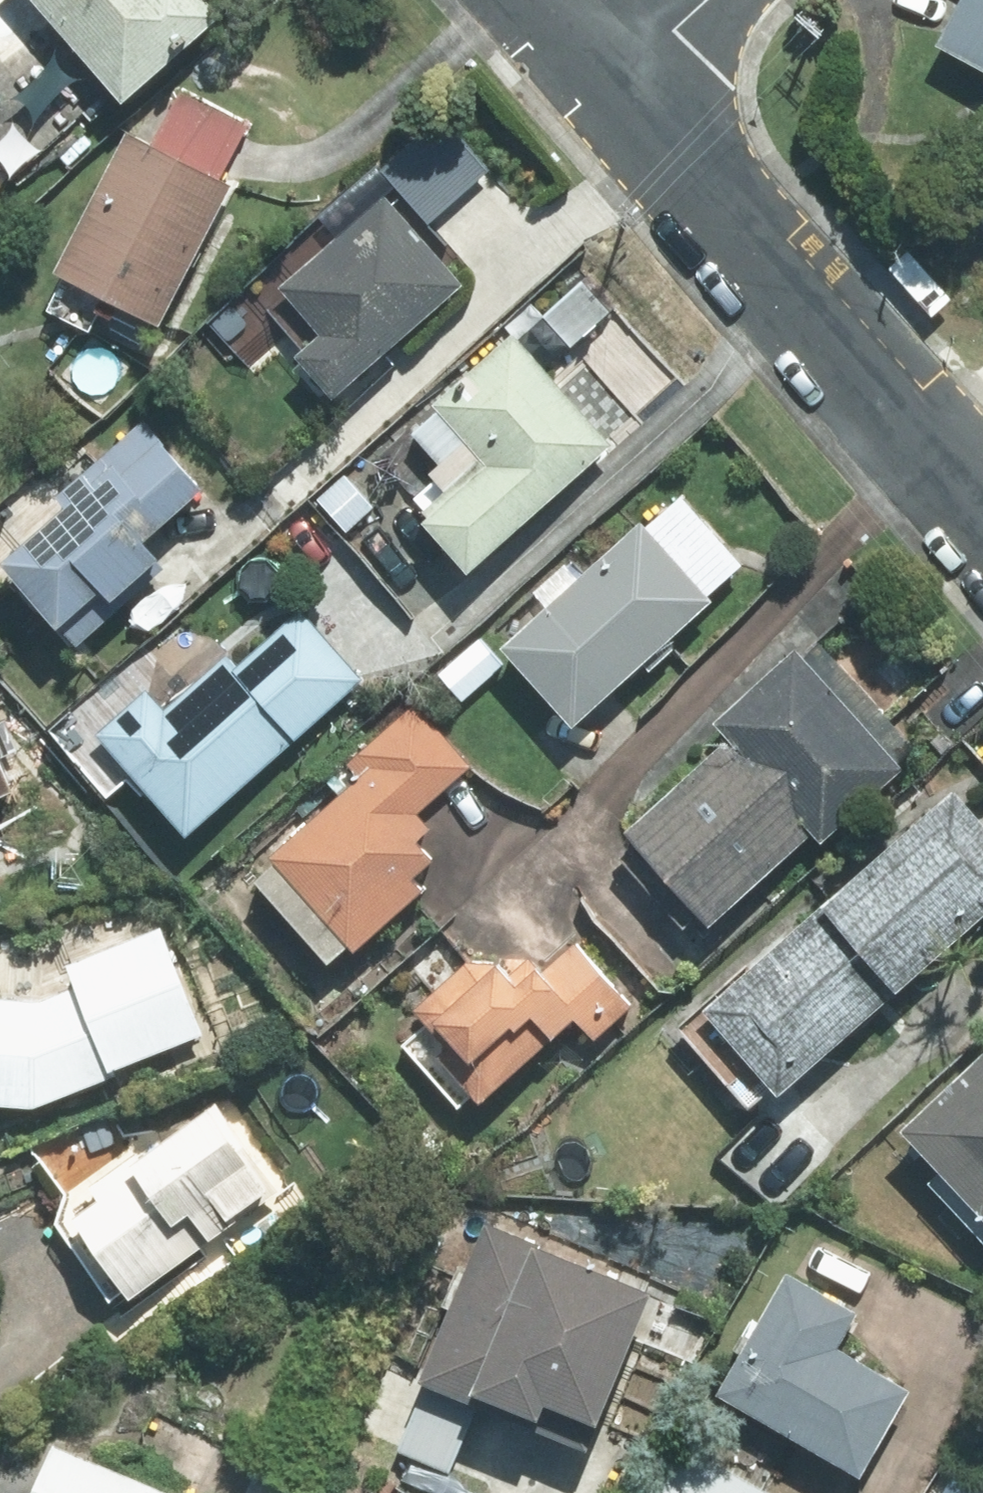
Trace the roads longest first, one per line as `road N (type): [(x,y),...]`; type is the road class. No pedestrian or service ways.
road 1 (residential): [(982,502),(609,85)]
road 2 (residential): [(705,0),(609,85)]

